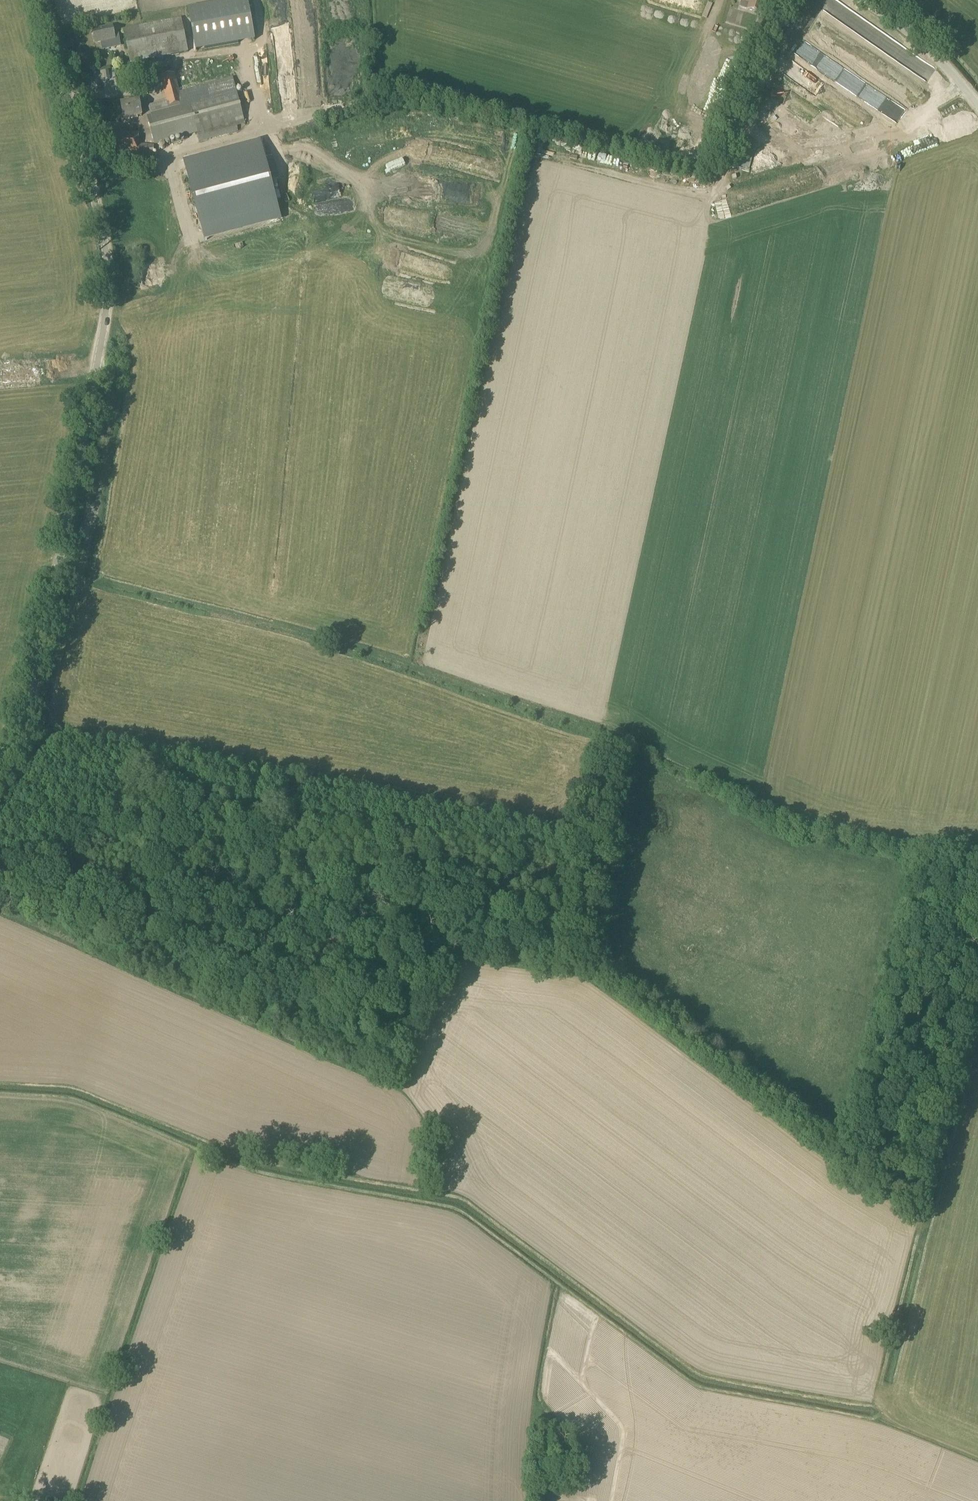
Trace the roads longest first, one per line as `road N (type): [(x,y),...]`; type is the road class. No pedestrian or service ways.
road 1 (tertiary): [(0,780),(27,721),(105,322),(102,236),(42,0)]
road 2 (unclassified): [(977,107),(922,45),(861,0)]

